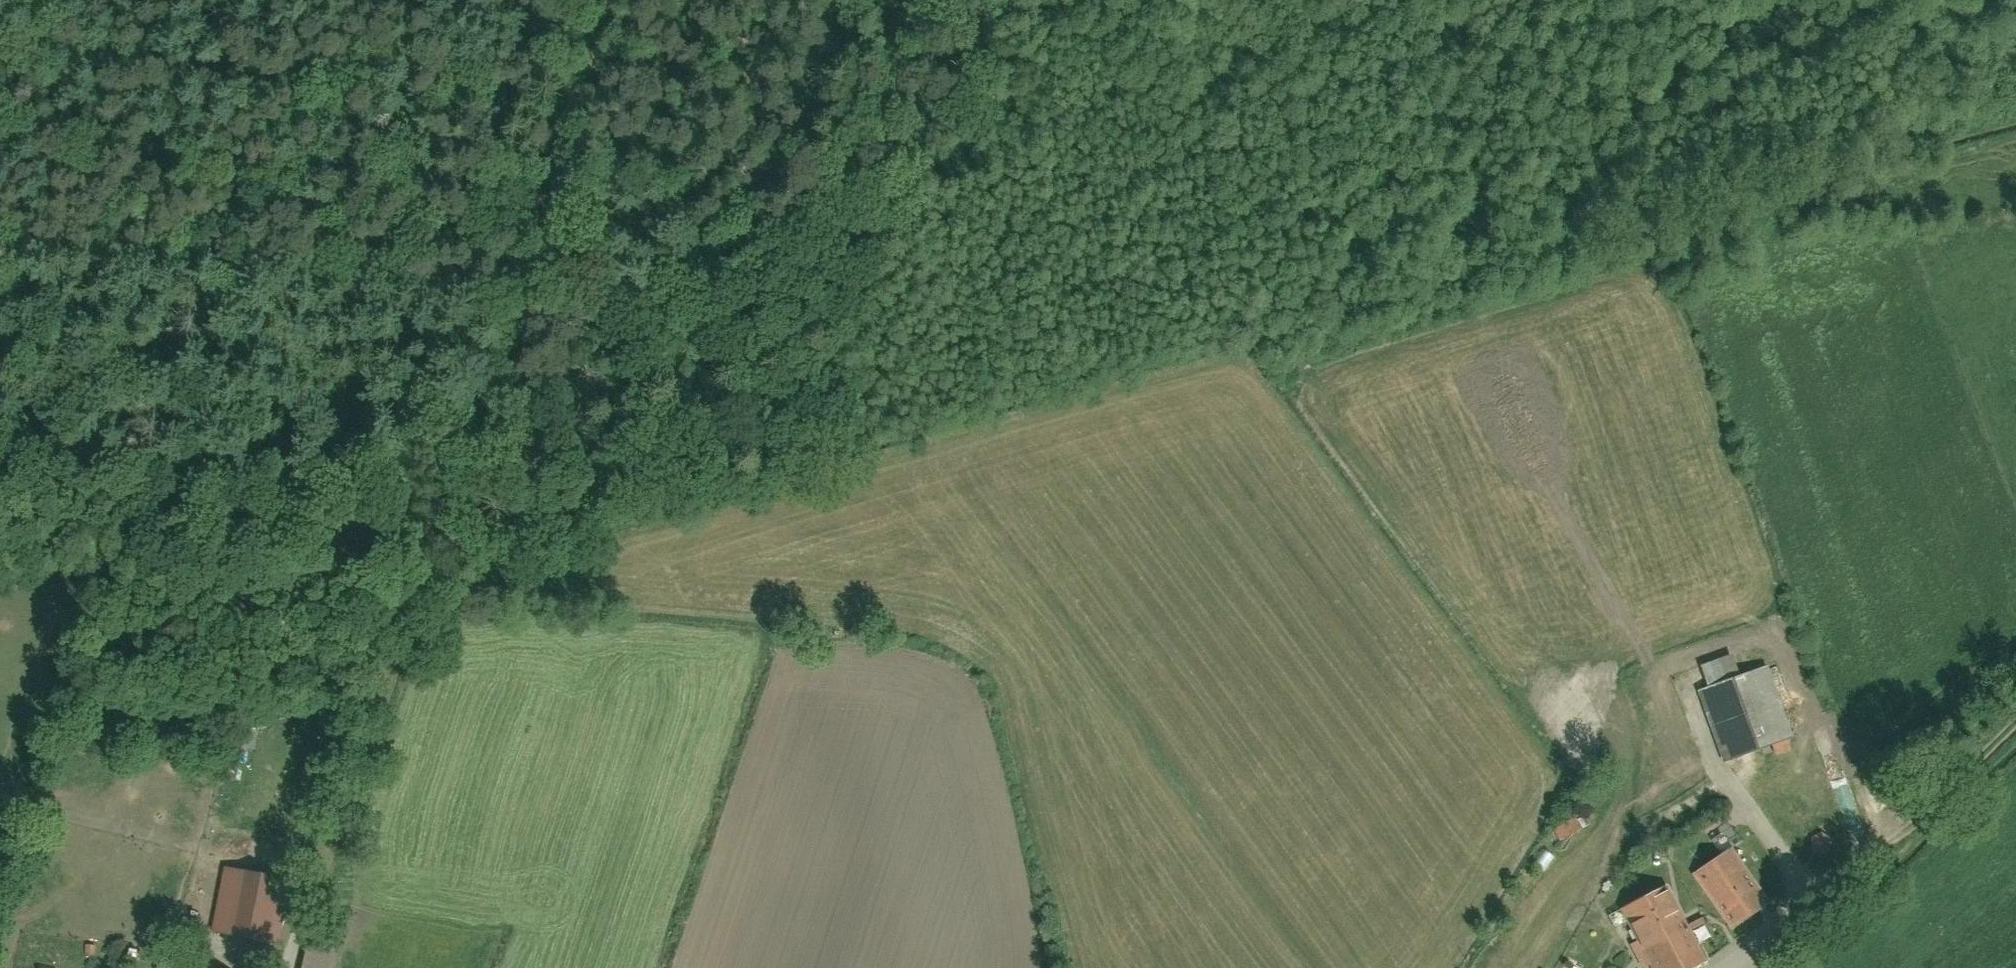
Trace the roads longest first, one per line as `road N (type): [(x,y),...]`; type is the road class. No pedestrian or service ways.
road 1 (residential): [(287,967),(409,597)]

